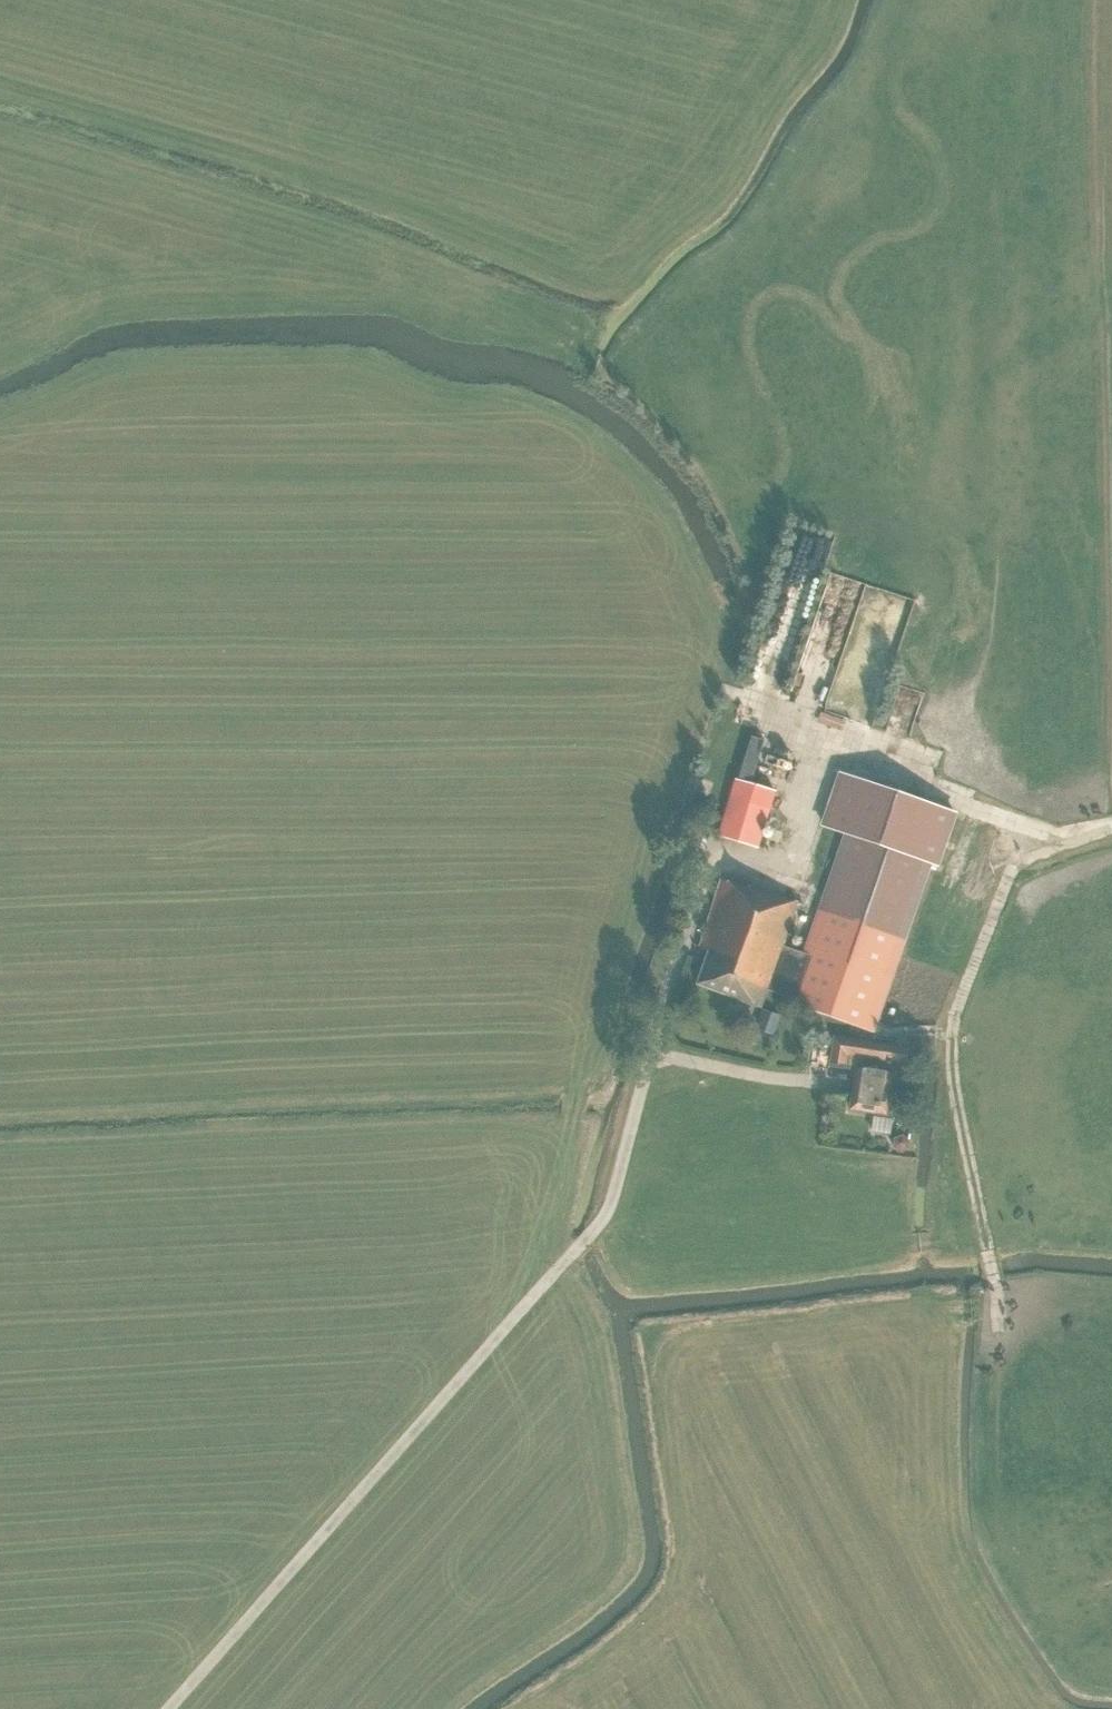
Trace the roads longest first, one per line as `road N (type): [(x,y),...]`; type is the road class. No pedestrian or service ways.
road 1 (track): [(1026,825),(951,1029),(1002,1319)]
road 2 (track): [(952,798),(1074,838),(1111,829)]

